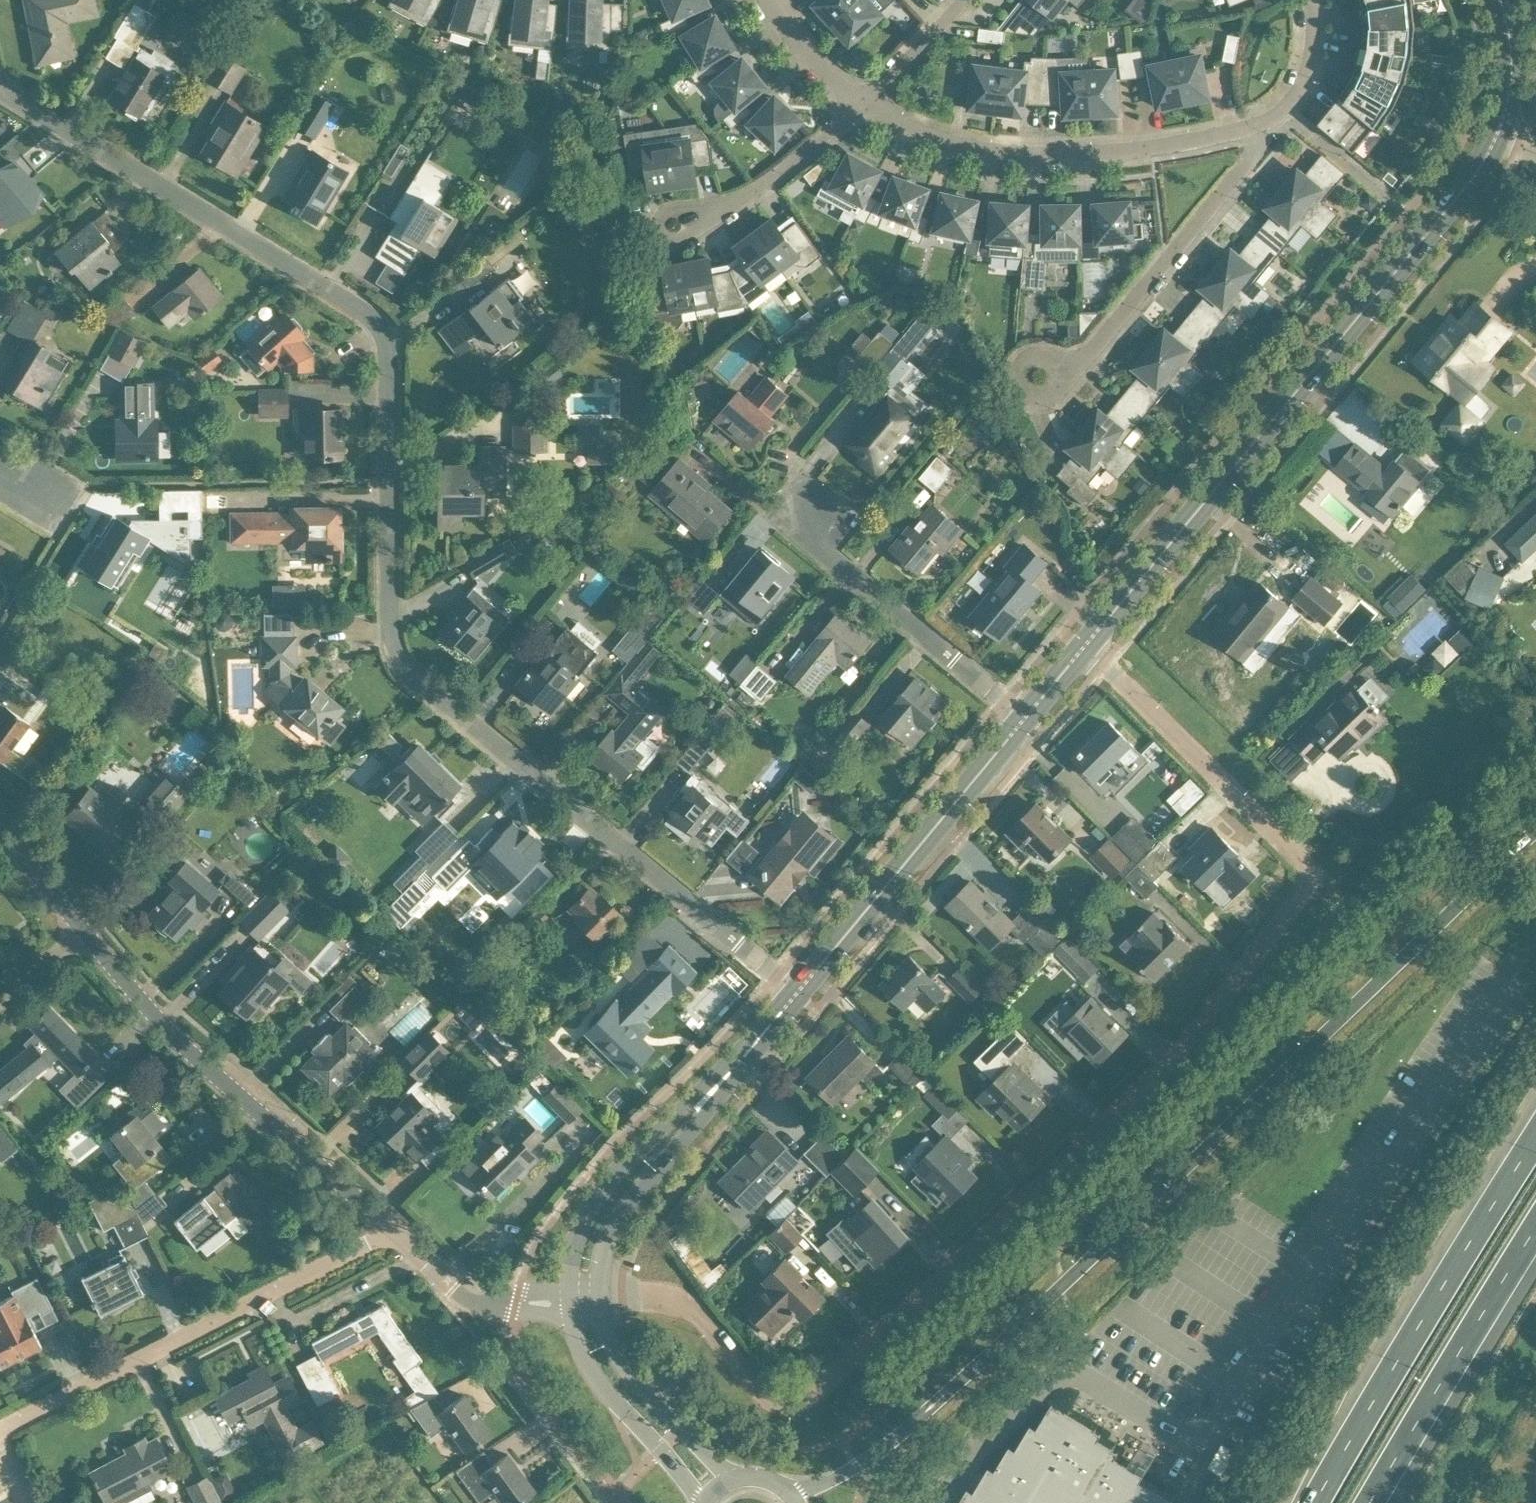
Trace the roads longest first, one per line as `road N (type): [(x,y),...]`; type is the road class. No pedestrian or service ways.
road 1 (residential): [(620,1298),(680,1304),(765,1400),(785,1405),(810,1397),(1185,1048),(1301,895),(1307,874),(1298,857),(1086,644)]
road 2 (residential): [(741,946),(414,679),(396,655),(387,343),(368,313),(0,83)]
road 3 (primary): [(1535,834),(1029,1316),(856,1466),(792,1494)]
road 4 (tertiary): [(1086,644),(1427,234),(1477,171),(1502,123)]
road 5 (residential): [(0,1430),(393,1232)]
road 6 (residential): [(393,1232),(78,937)]
road 7 (motorway): [(1535,1135),(1397,1350),(1311,1502)]
road 8 (residential): [(1263,121),(1155,147),(1018,154),(940,140),(864,101)]
road 9 (tertiary): [(796,994),(1027,715)]
road 10 (residential): [(1263,121),(1247,162),(1080,361),(1039,377)]
road 11 (tertiary): [(754,1043),(700,1087),(604,1188),(576,1238),(571,1300)]
road 12 (residential): [(1027,715),(814,543),(805,508)]
road 13 (tertiary): [(599,1299),(612,1226),(754,1043)]
road 14 (motorway): [(1378,1502),(1535,1243)]
road 15 (tertiary): [(571,1300),(577,1342),(596,1379),(704,1499)]
road 16 (residential): [(621,1502),(516,1368),(510,1339),(519,1302)]
road 17 (residential): [(675,226),(763,183),(864,101)]
road 18 (tertiary): [(731,1478),(621,1365),(599,1299)]
road 19 (residential): [(519,1302),(481,1302),(460,1291),(393,1232)]
road 20 (residential): [(864,101),(964,0)]
road 21 (residential): [(864,101),(822,71),(766,0)]
road 22 (residential): [(1310,0),(1306,75),(1284,109),(1263,121)]
road 23 (residential): [(78,937),(0,837)]
road 24 (tertiary): [(1502,123),(1511,72),(1501,0)]

